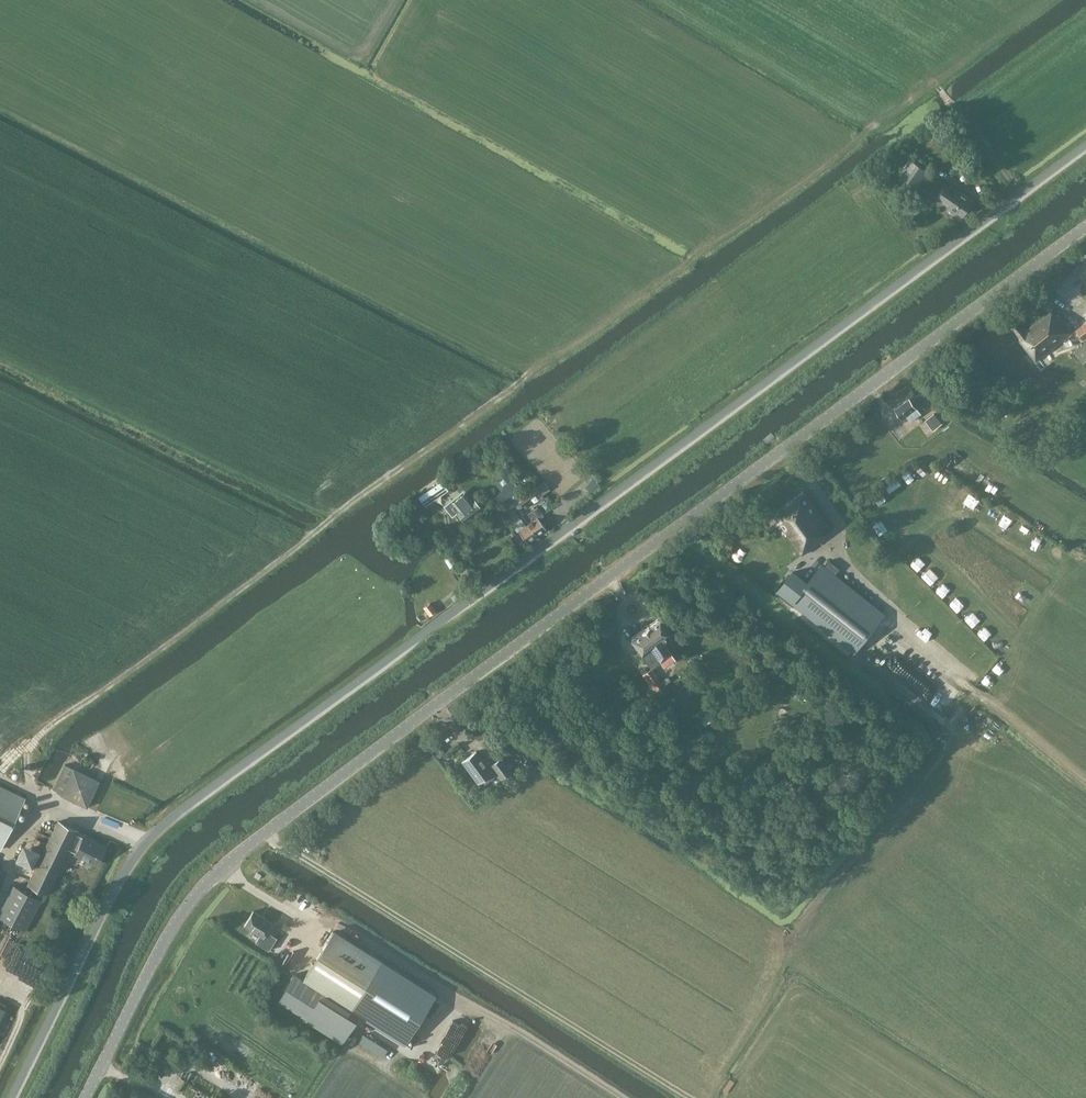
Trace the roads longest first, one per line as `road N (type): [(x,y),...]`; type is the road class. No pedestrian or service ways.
road 1 (unclassified): [(11,1097),(117,881),(149,836),(1085,144)]
road 2 (tertiary): [(86,1097),(170,930),(224,864),(1085,225)]
road 3 (track): [(685,1097),(267,831)]
road 4 (track): [(0,777),(140,844)]
road 5 (track): [(932,84),(1019,193)]

